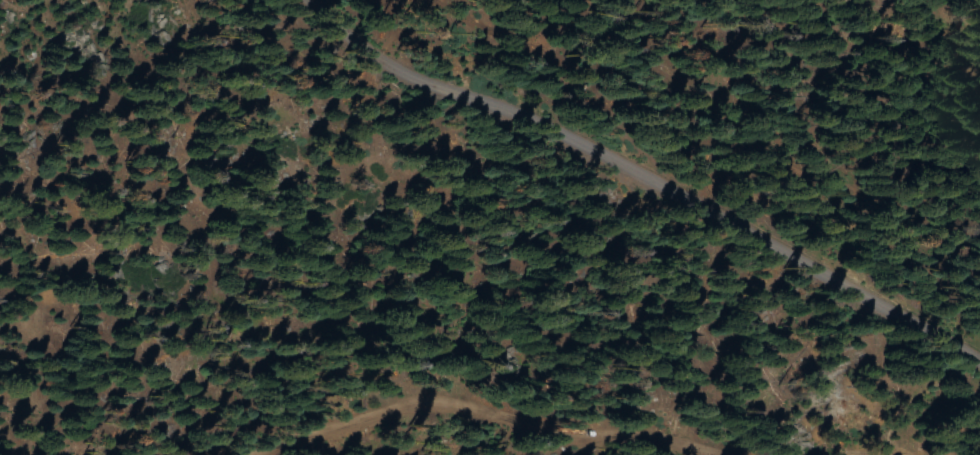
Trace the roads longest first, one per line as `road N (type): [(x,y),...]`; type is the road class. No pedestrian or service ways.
road 1 (residential): [(979,358),(632,166),(401,73),(306,0)]
road 2 (track): [(732,454),(531,424),(445,401),(423,401),(262,454)]

